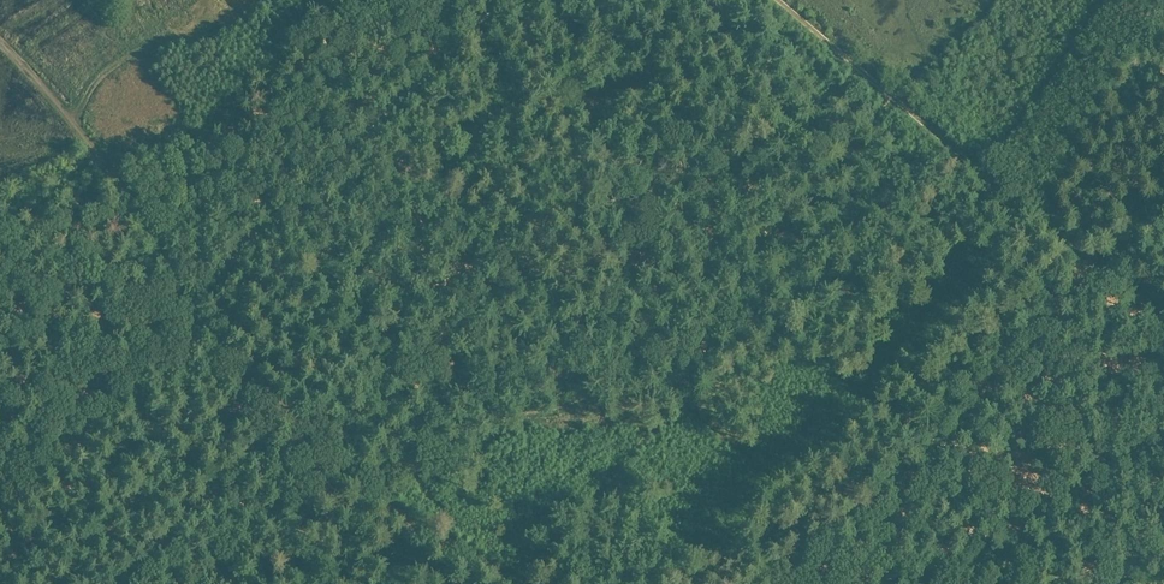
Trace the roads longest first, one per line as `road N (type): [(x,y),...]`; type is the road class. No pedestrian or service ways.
road 1 (track): [(513,583),(330,463),(196,304),(70,116),(0,41)]
road 2 (track): [(510,0),(0,485)]
road 3 (track): [(1163,323),(777,0)]

